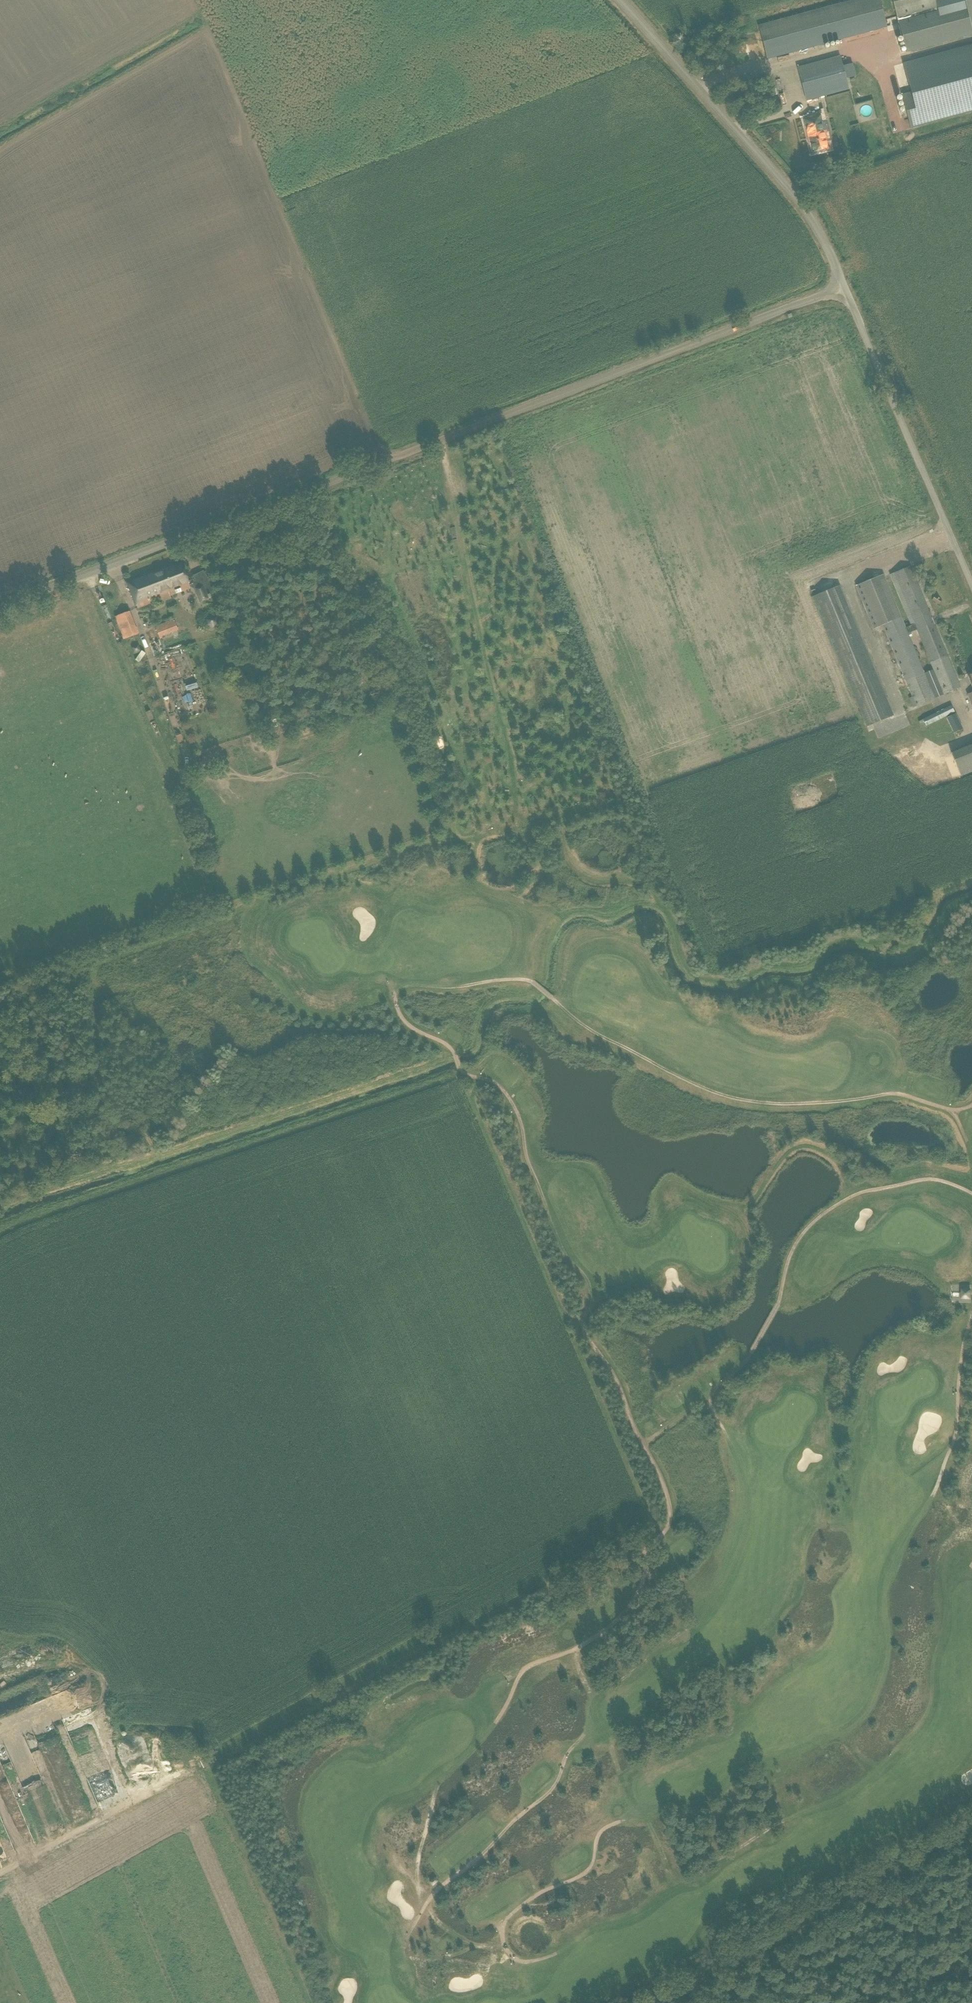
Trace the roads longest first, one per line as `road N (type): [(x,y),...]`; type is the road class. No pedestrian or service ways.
road 1 (unclassified): [(0,614),(844,294)]
road 2 (unclassified): [(844,294),(804,209),(617,0)]
road 3 (track): [(89,580),(224,908),(236,904)]
road 4 (track): [(971,1831),(646,2002)]
road 5 (unclassified): [(971,588),(844,294)]
road 6 (track): [(474,1077),(475,1108),(563,1312),(583,1325)]
road 7 (track): [(236,904),(427,839)]

